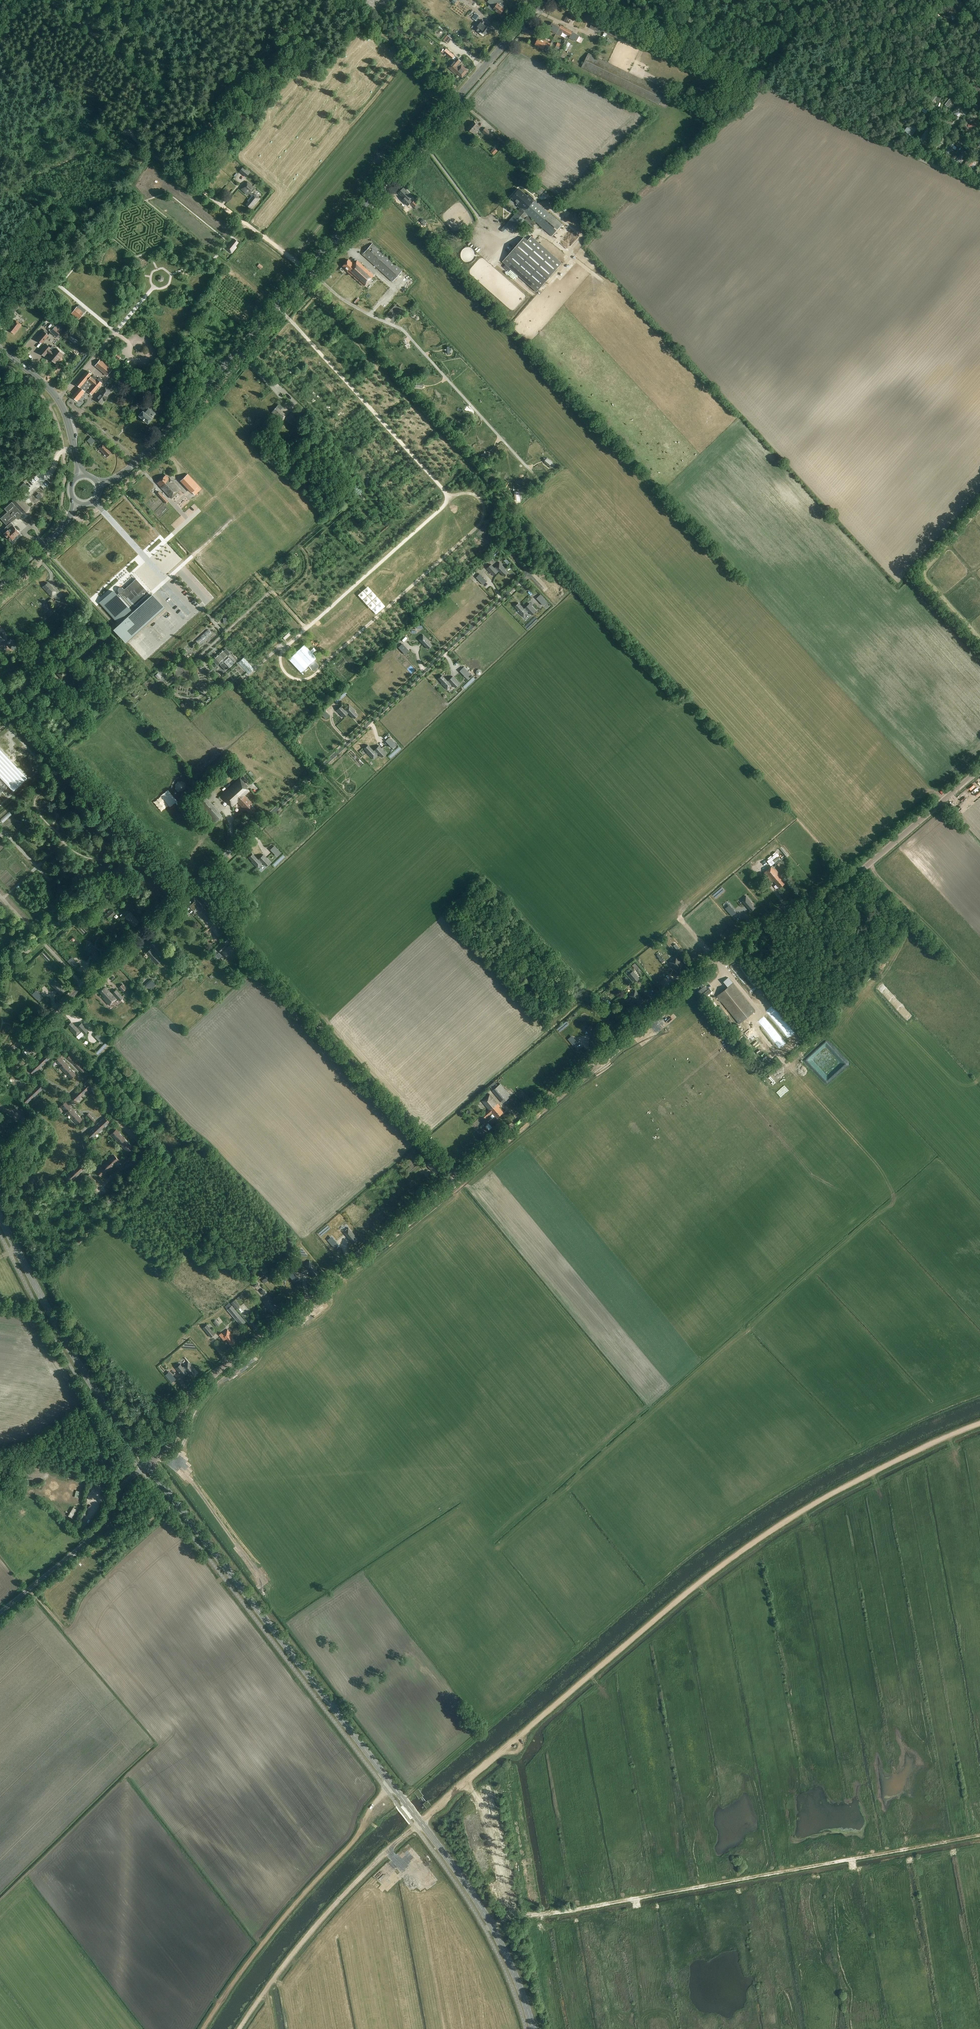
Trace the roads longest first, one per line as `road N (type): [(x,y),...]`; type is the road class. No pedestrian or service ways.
road 1 (unclassified): [(148,1465),(173,1442),(198,1389),(509,1129),(729,945),(853,877),(979,769)]
road 2 (track): [(415,1827),(723,1564),(832,1493),(979,1424)]
road 3 (primary): [(533,2028),(503,1949),(465,1882),(148,1465)]
road 4 (secondary): [(136,463),(542,0)]
road 5 (residential): [(84,985),(529,572)]
road 6 (track): [(284,649),(451,498),(466,492),(481,500),(479,526),(313,676),(288,676),(282,651)]
road 7 (track): [(491,1926),(979,1835)]
road 8 (unclassified): [(979,187),(582,0)]
road 9 (track): [(455,1174),(193,887)]
road 10 (track): [(387,1790),(203,2028)]
road 11 (primary): [(148,1465),(78,1363),(0,1217)]
road 12 (track): [(239,2028),(323,1919),(415,1827)]
road 13 (track): [(307,271),(130,130)]
road 14 (unclassified): [(0,1612),(105,1527),(121,1488),(148,1465)]
road 15 (track): [(44,739),(188,892)]
road 16 (track): [(101,1185),(140,1156),(141,1146),(88,1068),(44,1043)]
road 17 (track): [(287,316),(410,452)]
road 18 (primary): [(81,475),(57,398),(0,348)]
road 19 (track): [(179,173),(218,118),(282,62)]
road 20 (track): [(158,89),(49,0)]
road 21 (unclassified): [(0,895),(84,985)]

